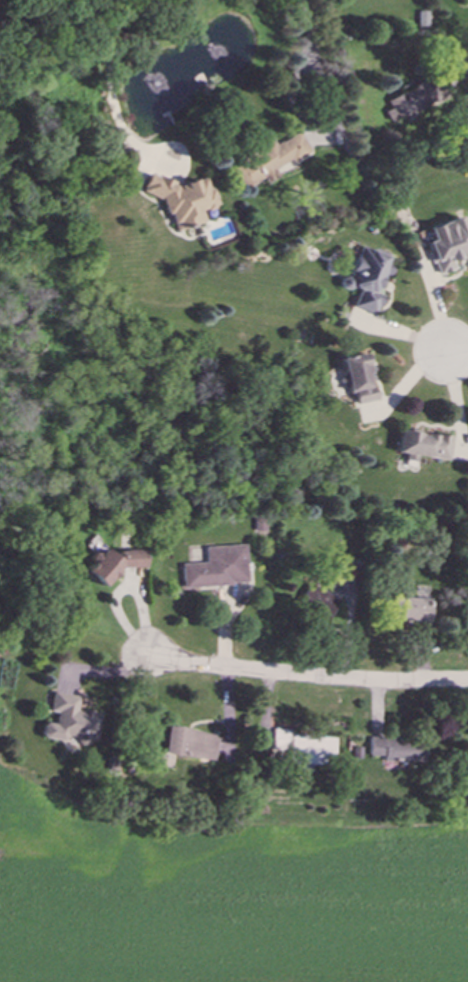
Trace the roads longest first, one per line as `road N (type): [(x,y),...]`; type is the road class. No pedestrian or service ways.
road 1 (residential): [(146,653),(308,677),(467,681)]

